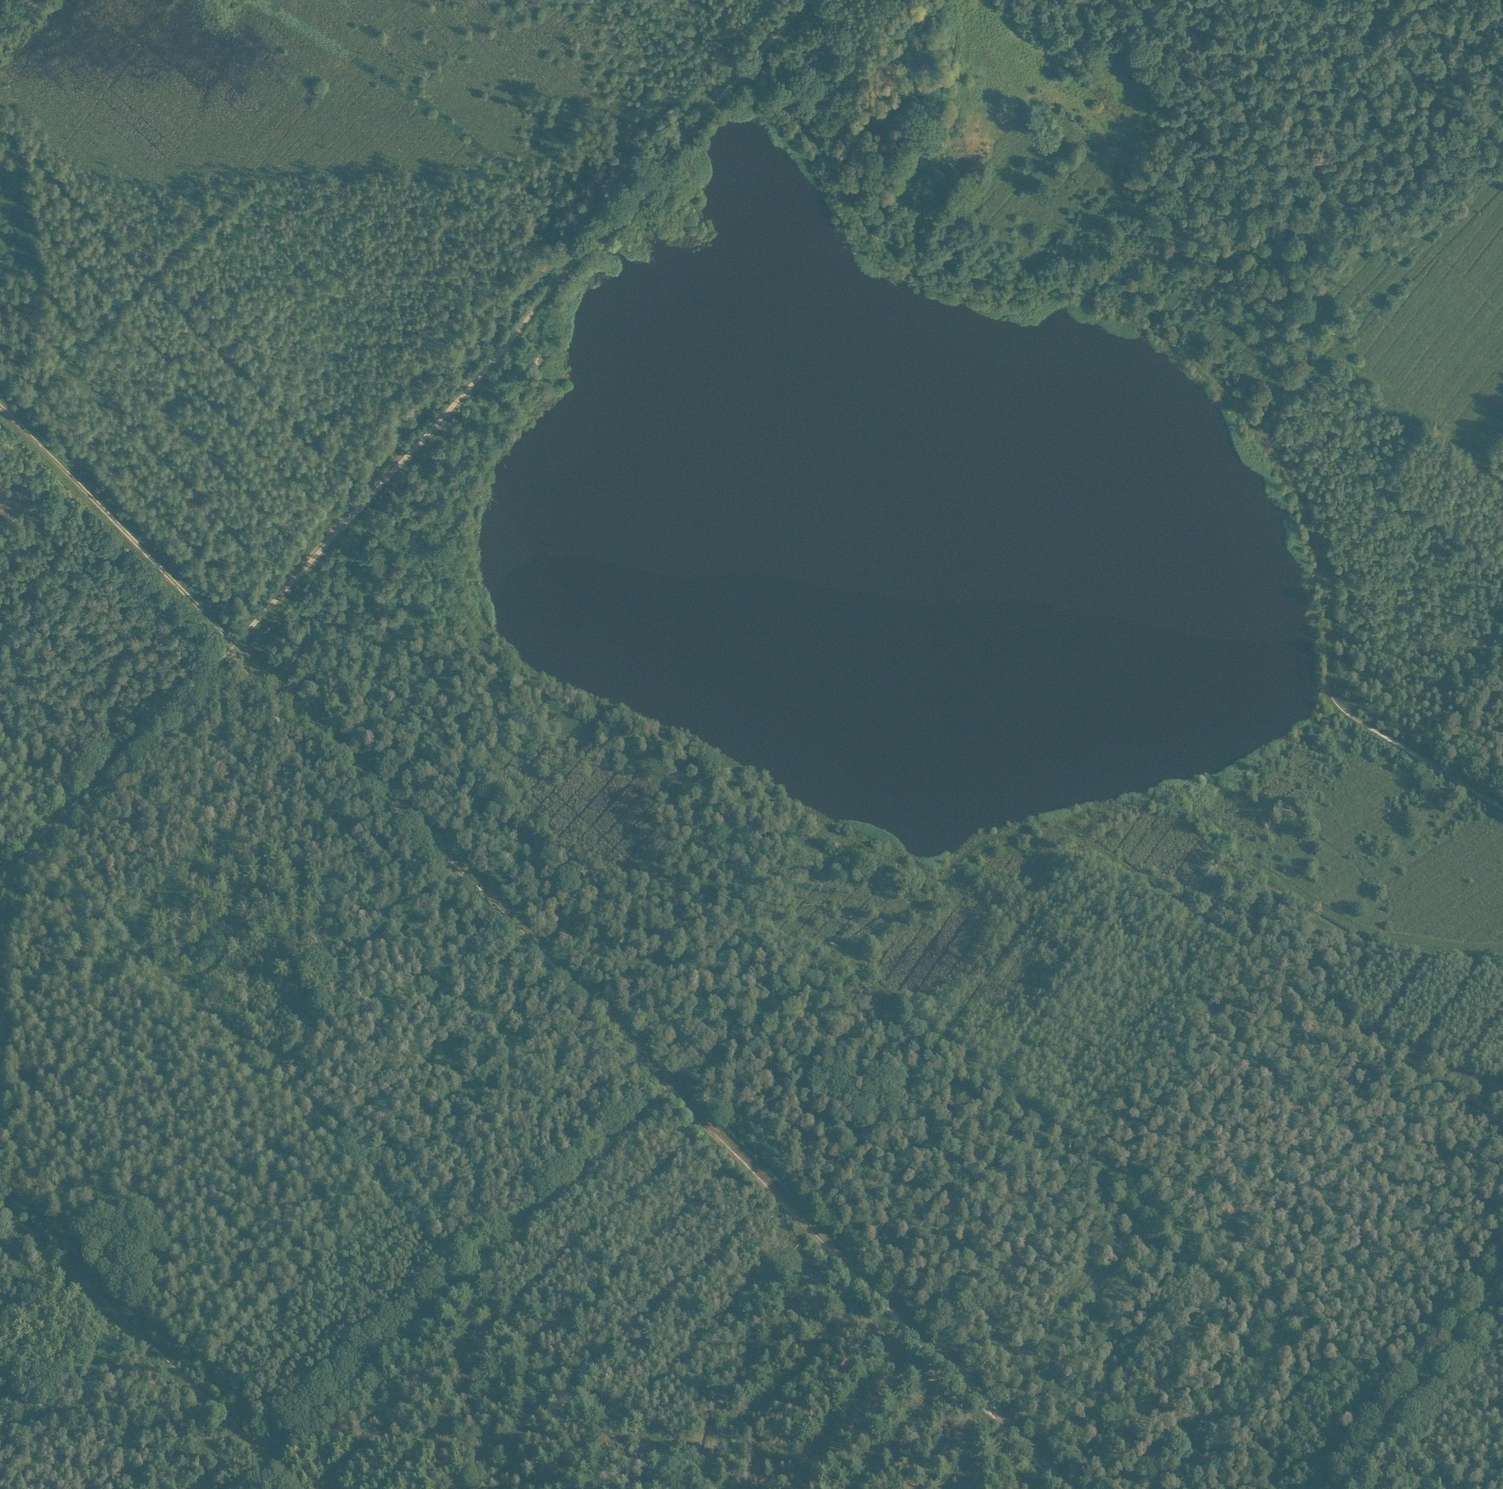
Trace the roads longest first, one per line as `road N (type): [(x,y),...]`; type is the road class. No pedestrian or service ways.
road 1 (track): [(0,405),(670,1091)]
road 2 (track): [(1068,1488),(670,1091)]
road 3 (track): [(670,1091),(258,1460)]
road 4 (track): [(0,1219),(271,1488)]
road 5 (track): [(1502,1262),(1341,1488)]
road 6 (track): [(1329,690),(1340,709),(1502,811)]

